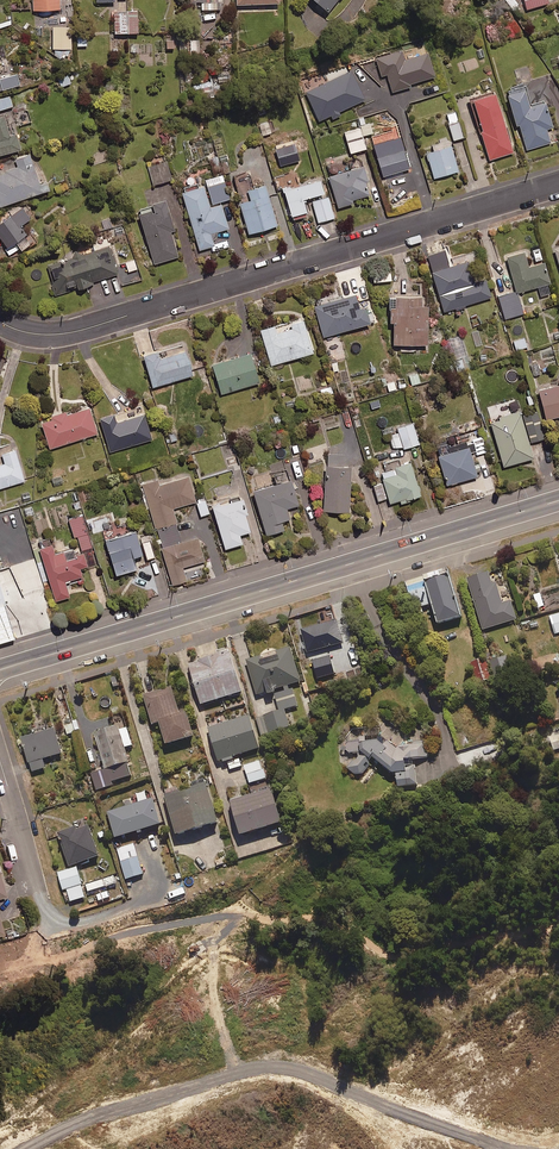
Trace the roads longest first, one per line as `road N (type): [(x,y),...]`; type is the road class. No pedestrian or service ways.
road 1 (secondary): [(0,671),(558,501)]
road 2 (residential): [(558,183),(75,332),(36,333),(0,321)]
road 3 (residential): [(38,891),(0,762)]

